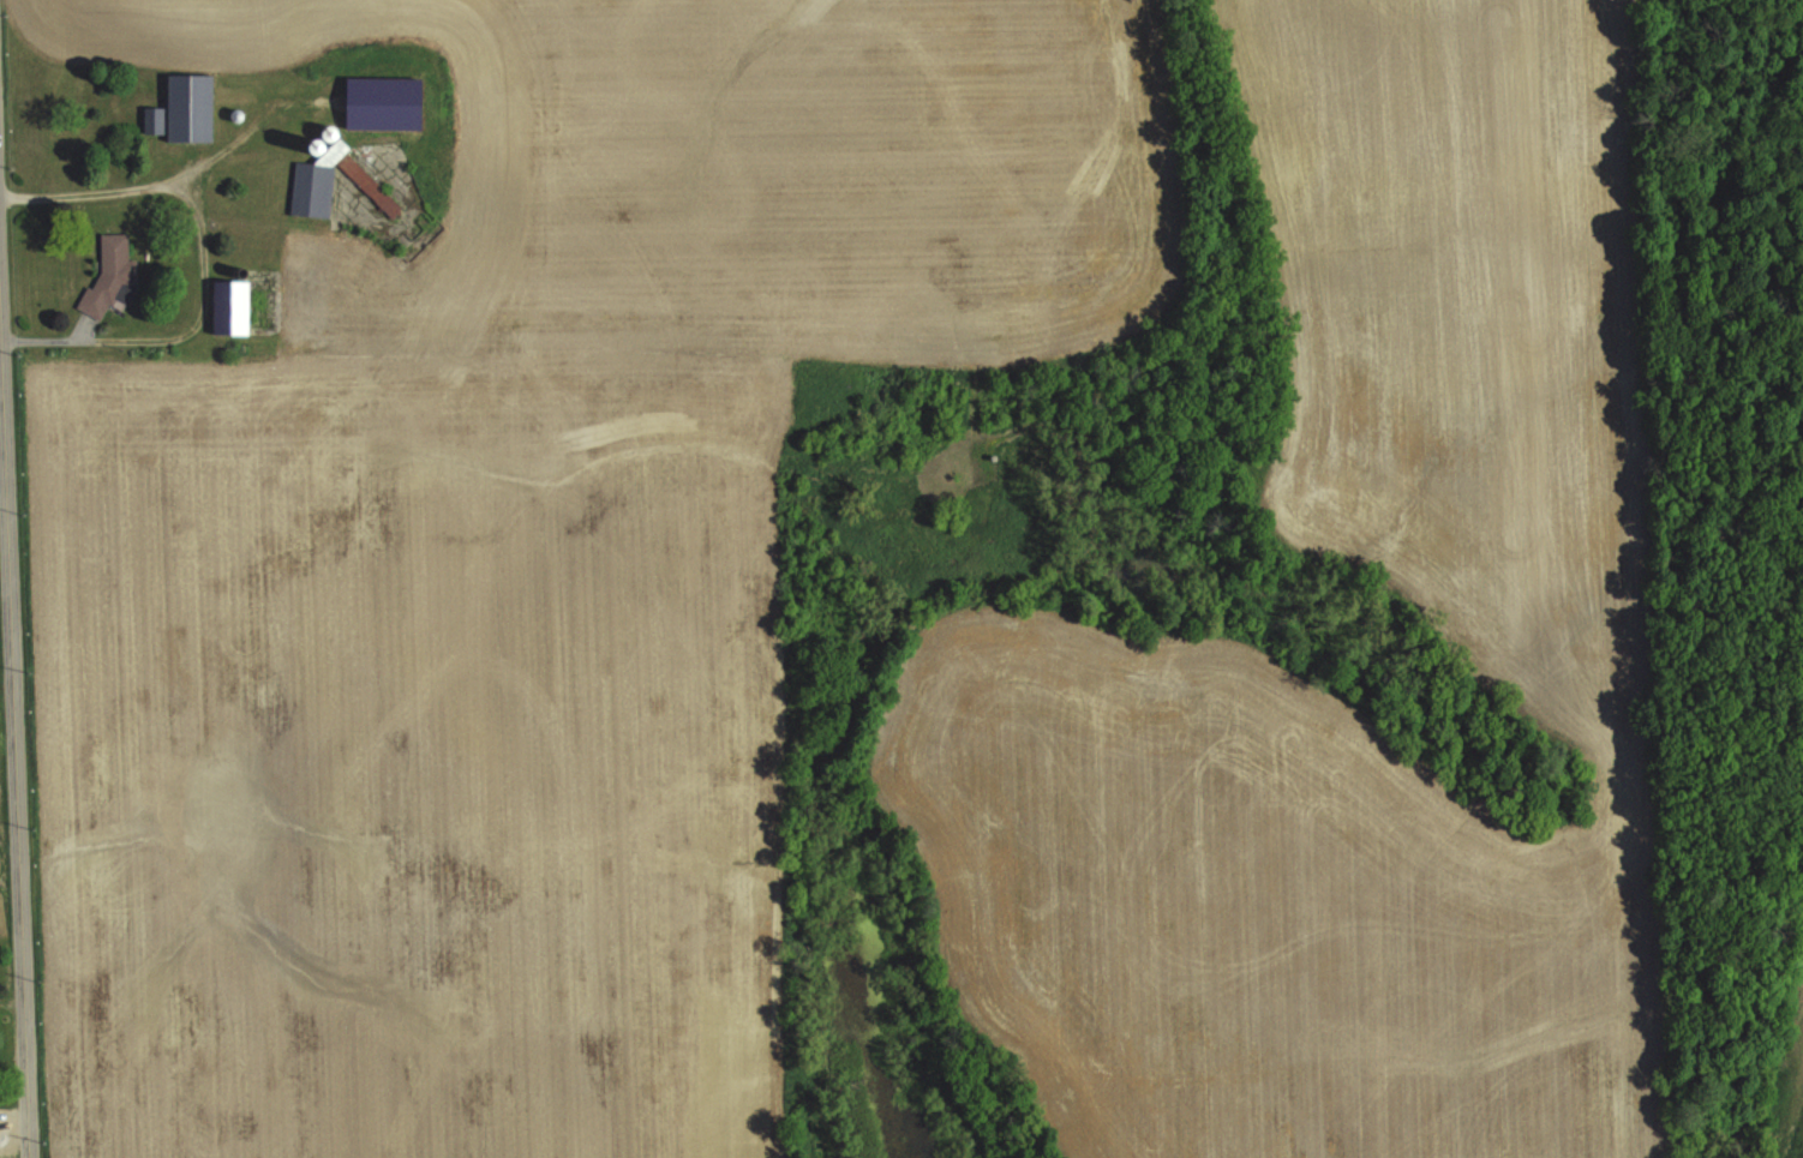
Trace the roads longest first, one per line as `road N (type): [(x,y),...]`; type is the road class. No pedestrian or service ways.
road 1 (residential): [(44,1157),(4,685),(0,536)]

